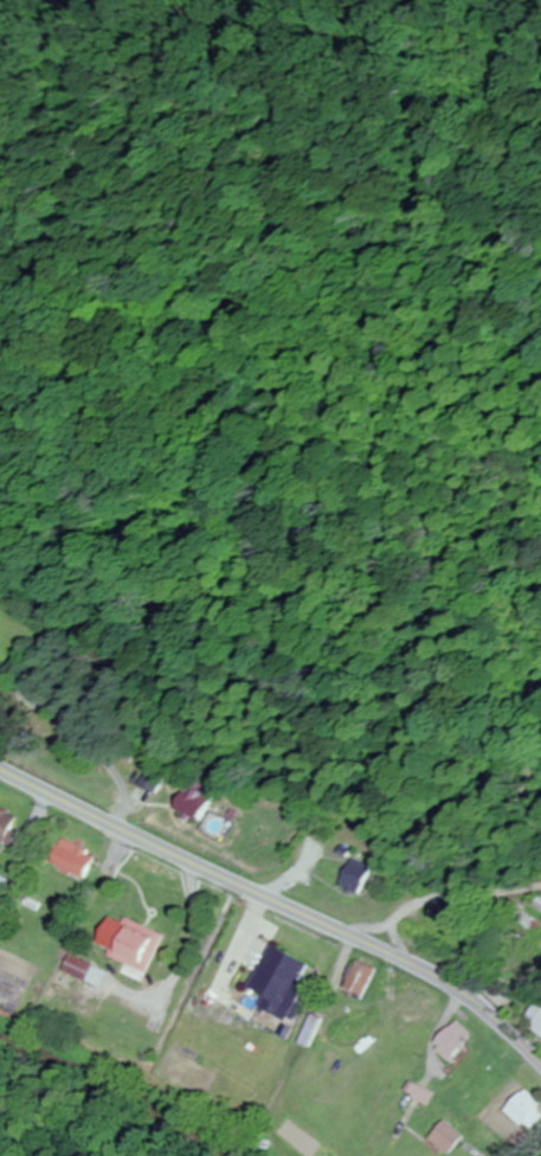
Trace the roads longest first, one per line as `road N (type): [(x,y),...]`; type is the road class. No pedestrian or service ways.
road 1 (primary): [(540,1064),(437,980),(0,769)]
road 2 (residential): [(0,682),(128,784)]

